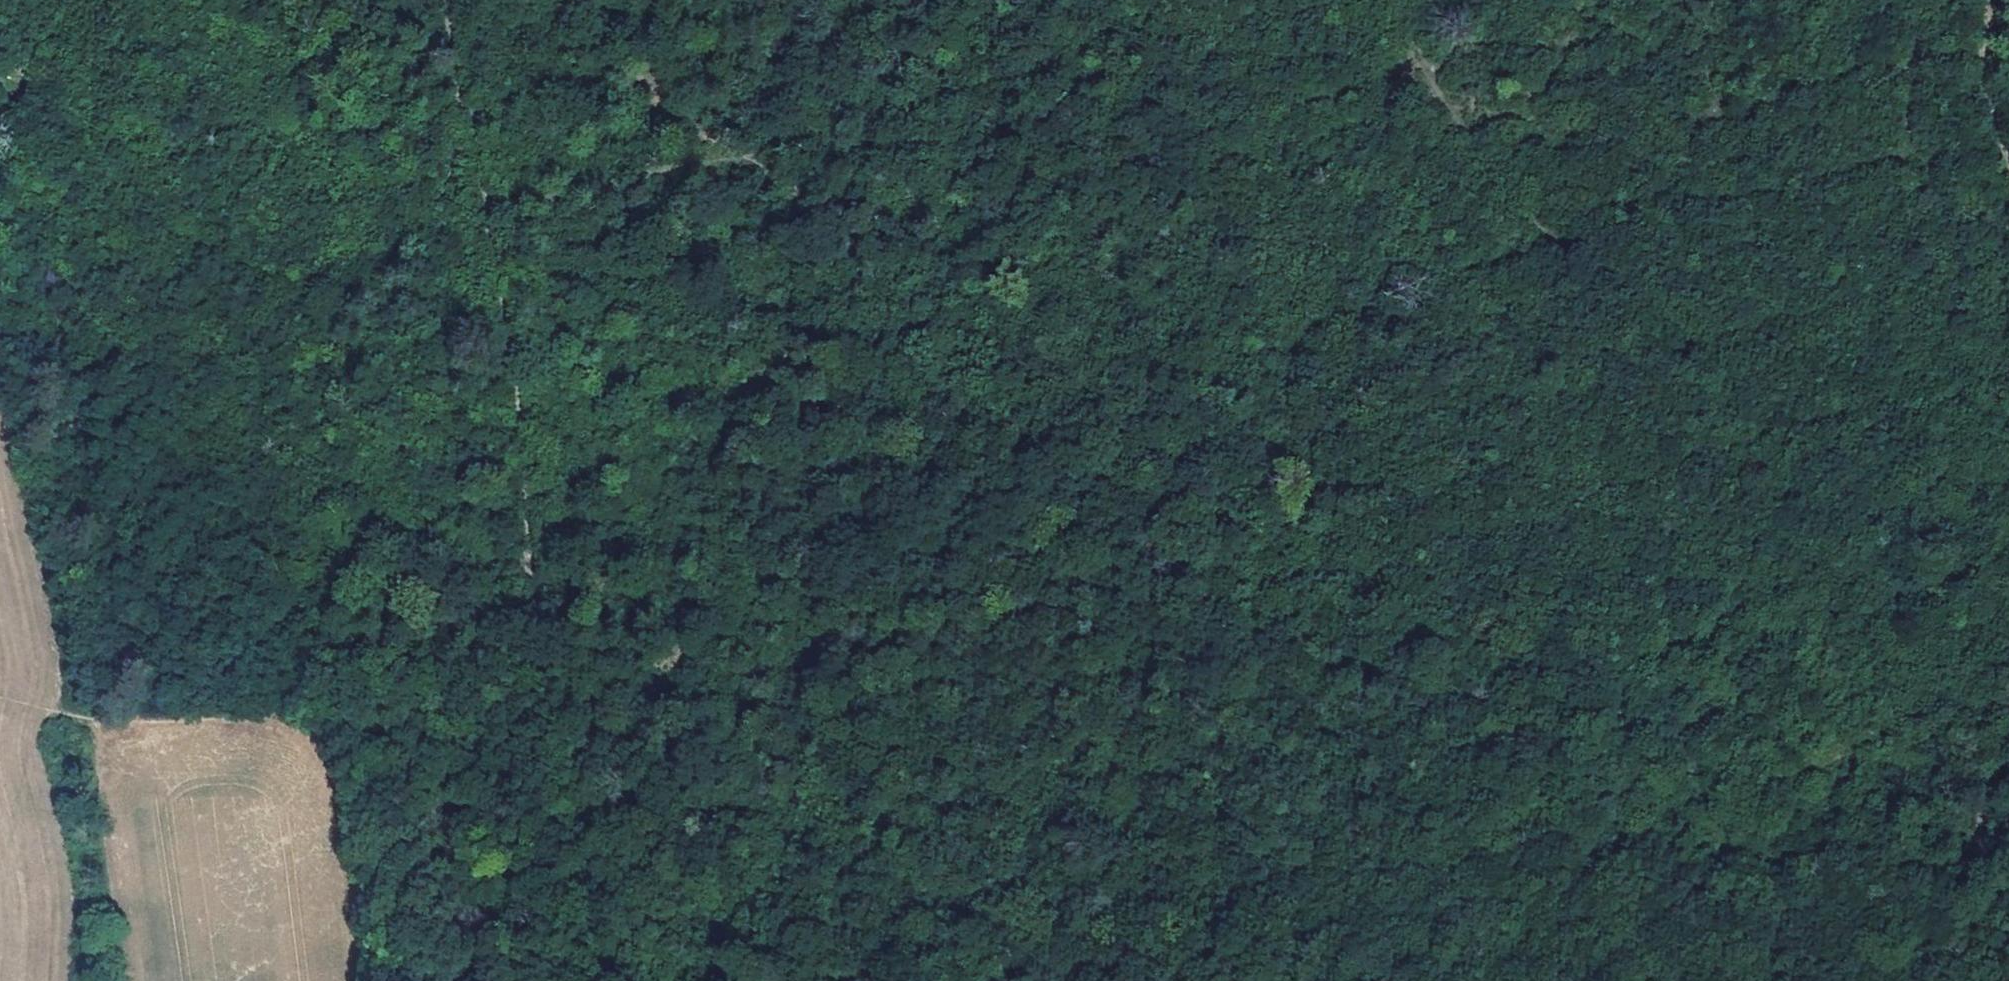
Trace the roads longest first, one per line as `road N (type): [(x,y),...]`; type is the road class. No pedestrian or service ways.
road 1 (track): [(1118,980),(1153,812),(1014,674),(888,212),(774,174),(633,79),(466,80)]
road 2 (track): [(568,980),(530,551),(466,80),(444,74),(402,0)]

